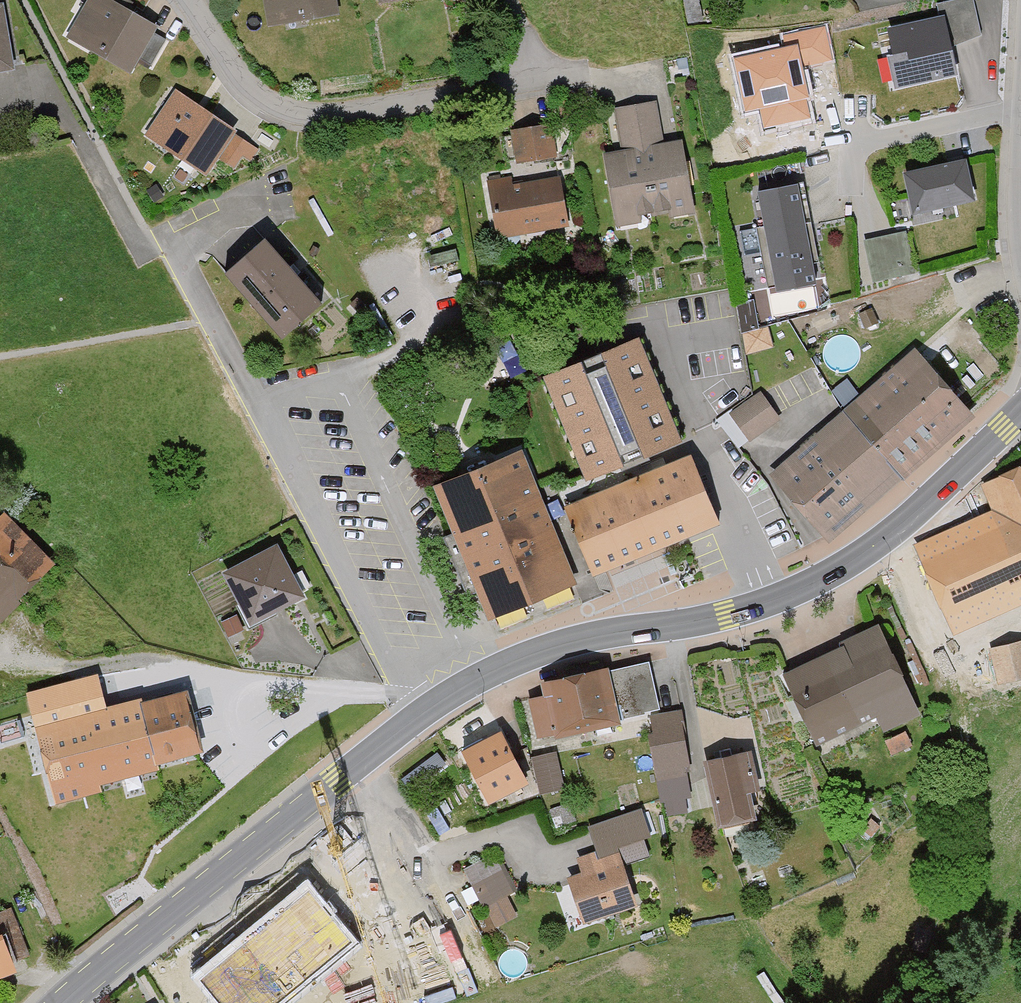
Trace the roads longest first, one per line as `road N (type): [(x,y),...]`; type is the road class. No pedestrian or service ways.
road 1 (primary): [(1020,412),(854,561),(769,603),(541,649),(471,681),(413,718),(64,1002)]
road 2 (residential): [(187,0),(235,73),(285,108),(313,114),(588,72)]
road 3 (track): [(403,699),(139,663),(77,669),(14,663)]

